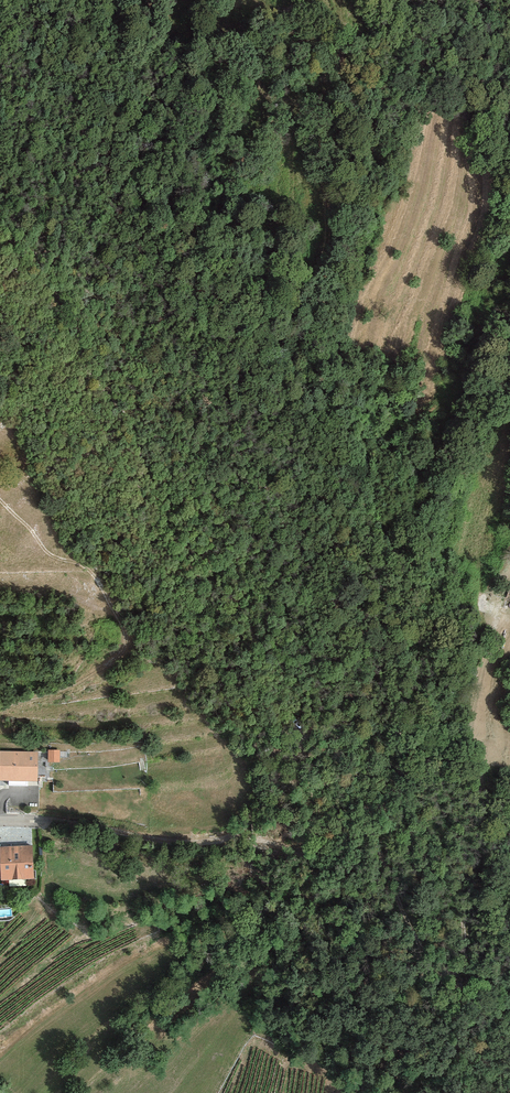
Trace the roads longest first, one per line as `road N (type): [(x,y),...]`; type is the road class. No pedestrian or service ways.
road 1 (track): [(272,785),(327,689),(324,209),(340,0)]
road 2 (track): [(366,826),(435,977),(451,976),(463,961),(465,866),(480,807),(468,735),(491,643),(509,622)]
road 3 (track): [(0,708),(107,665),(129,637),(92,573),(49,553),(0,497)]
road 4 (track): [(232,837),(182,841),(51,820)]
road 5 (track): [(0,460),(27,458),(54,428),(41,408),(0,399)]
road 6 (track): [(435,977),(457,1026),(464,1092)]

